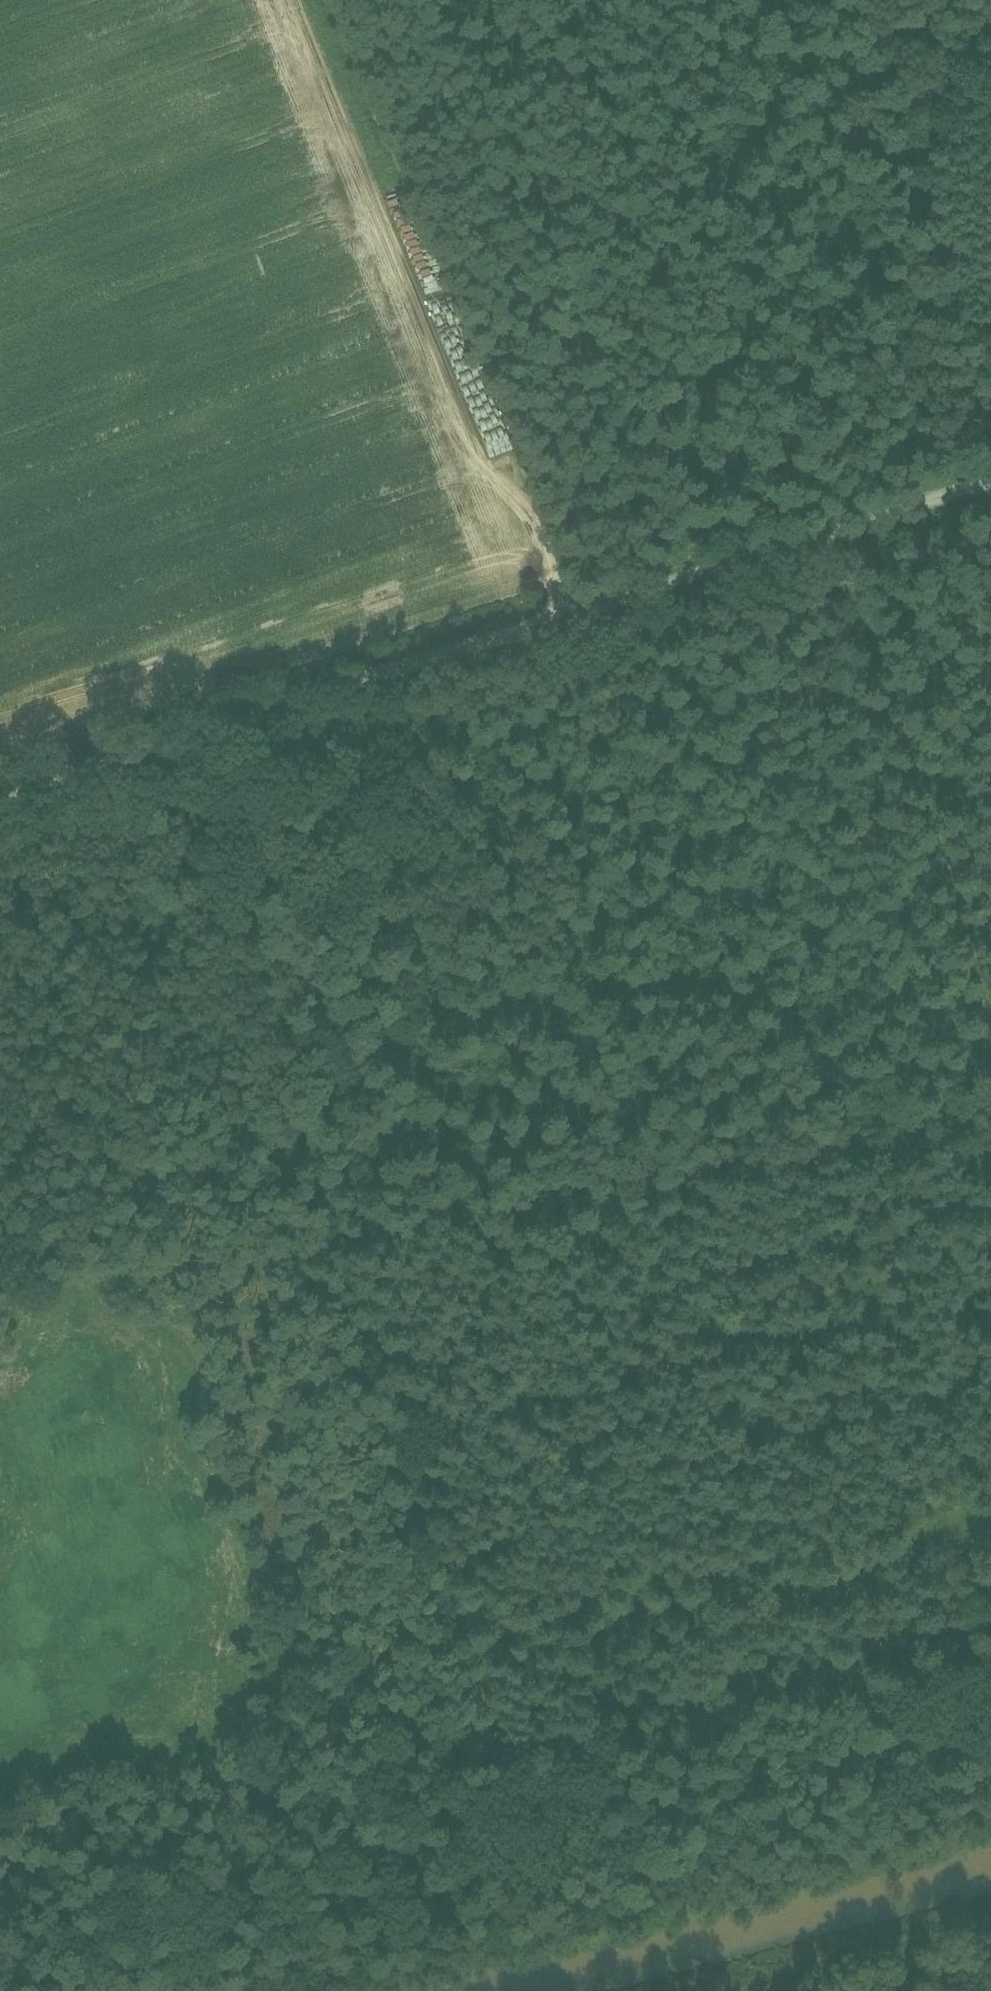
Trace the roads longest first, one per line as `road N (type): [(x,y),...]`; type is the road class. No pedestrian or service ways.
road 1 (track): [(0,803),(990,480)]

